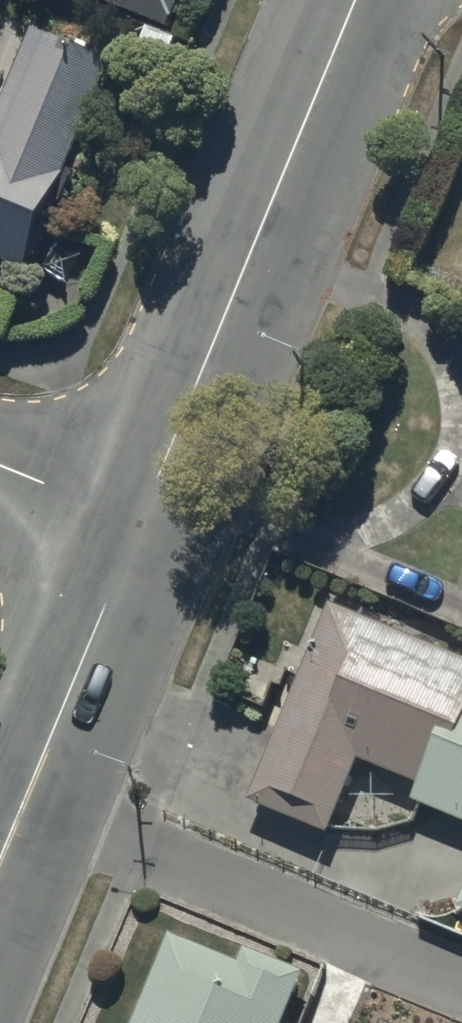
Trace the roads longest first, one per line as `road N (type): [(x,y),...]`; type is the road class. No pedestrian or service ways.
road 1 (tertiary): [(143,525),(359,0)]
road 2 (residential): [(461,973),(25,804)]
road 3 (tertiary): [(25,804),(143,525)]
road 4 (residential): [(0,466),(143,525)]

